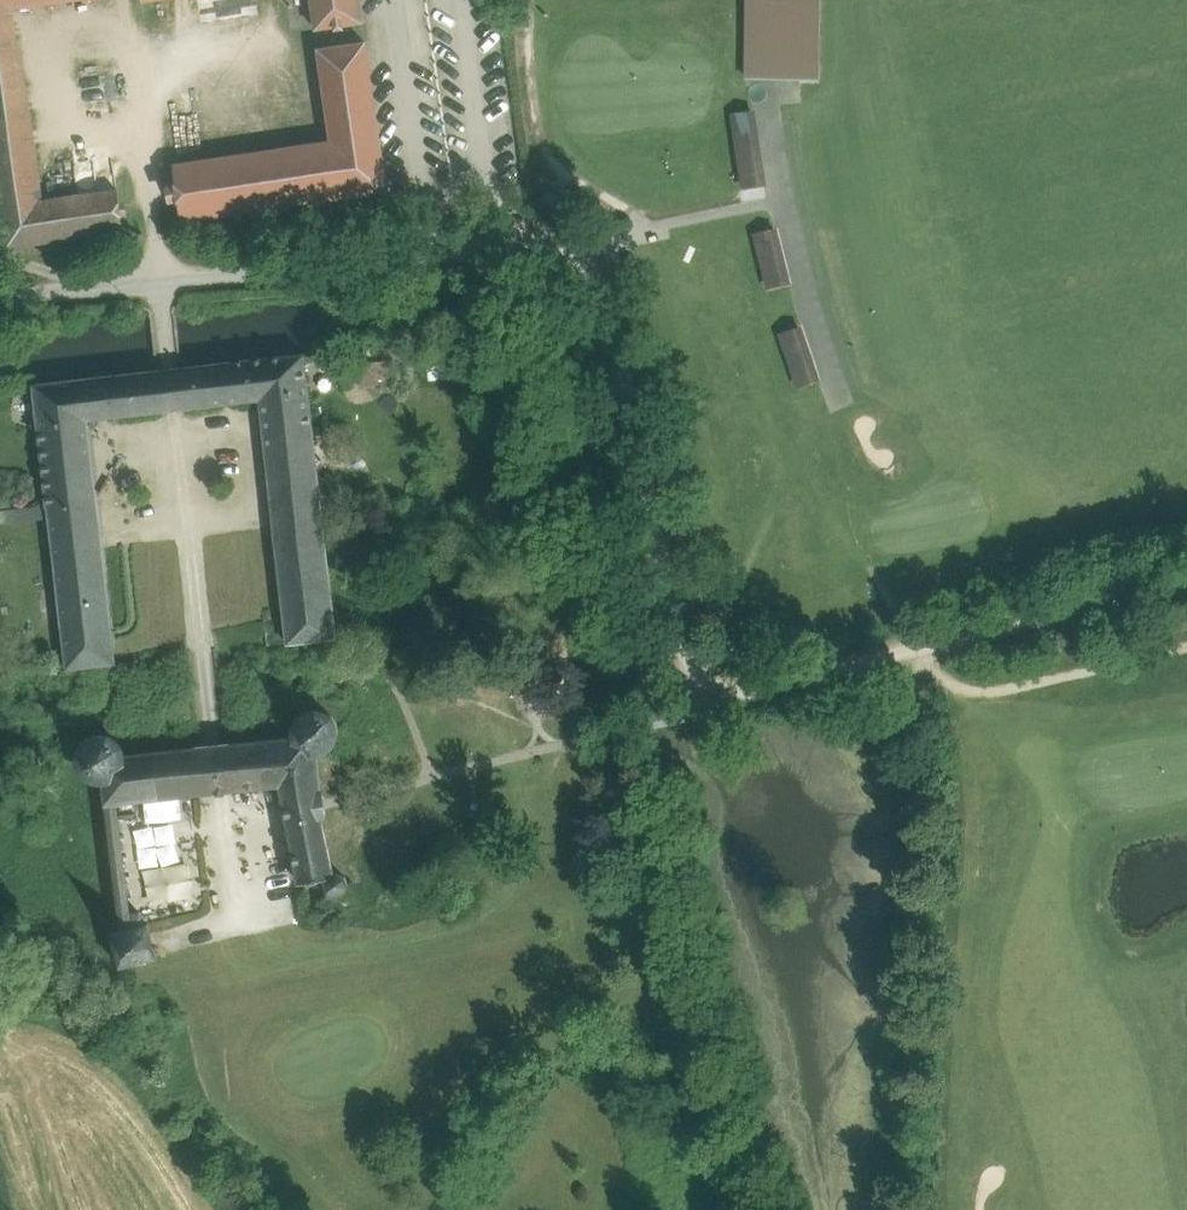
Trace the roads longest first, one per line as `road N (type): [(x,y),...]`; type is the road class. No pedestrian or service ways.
road 1 (track): [(714,682),(690,653),(599,279),(556,243),(512,243)]
road 2 (unclassified): [(512,243),(0,300)]
road 3 (track): [(1186,580),(920,649)]
road 4 (track): [(920,649),(759,691),(714,682)]

